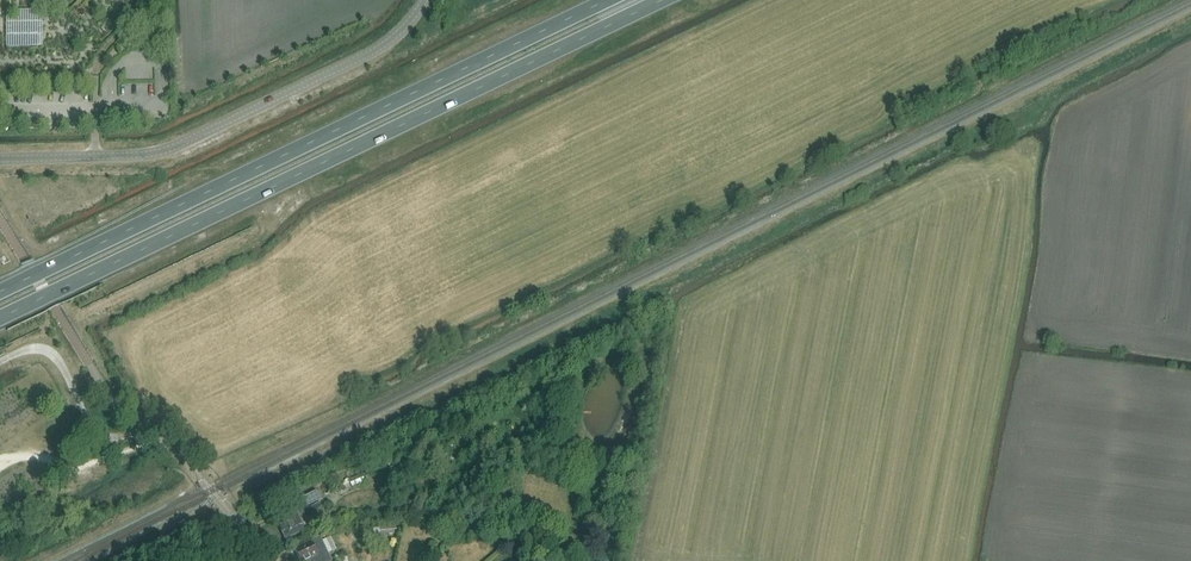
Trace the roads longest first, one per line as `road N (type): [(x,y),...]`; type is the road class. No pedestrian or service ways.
road 1 (trunk): [(0,318),(662,0)]
road 2 (trunk): [(607,0),(0,292)]
road 3 (tertiary): [(0,159),(137,155),(187,143),(390,42),(423,0)]

